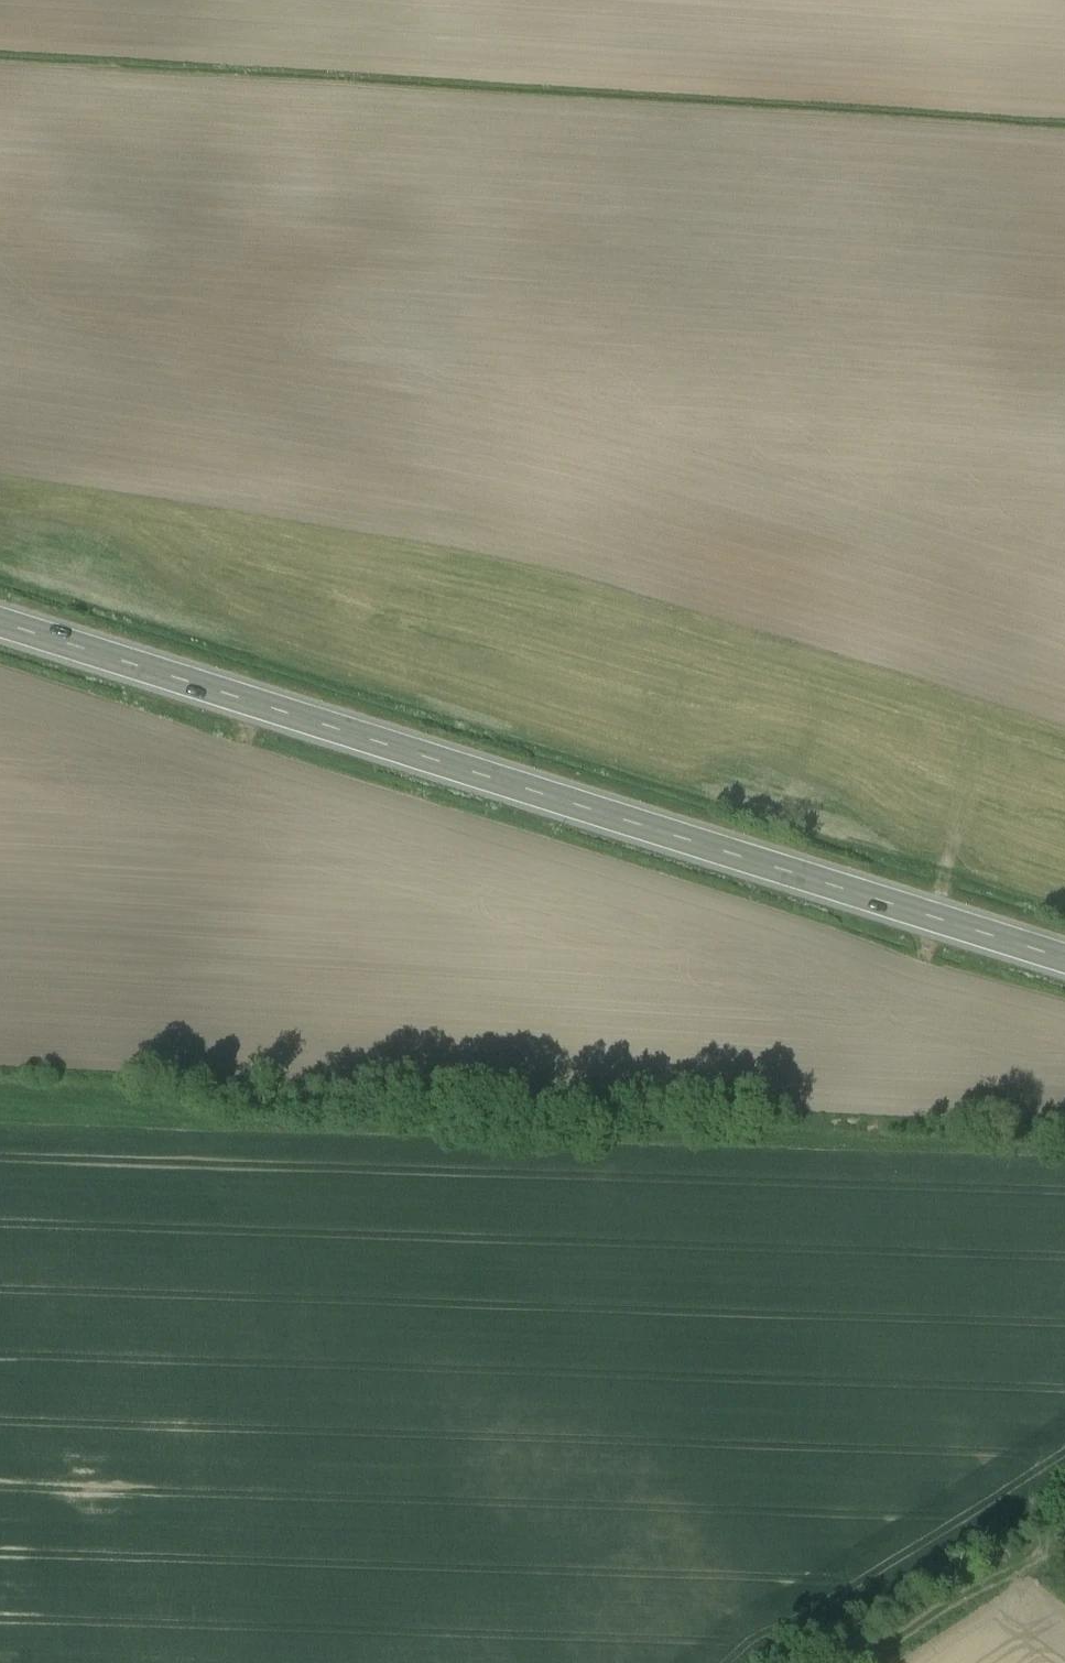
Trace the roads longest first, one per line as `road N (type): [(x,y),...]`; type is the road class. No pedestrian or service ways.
road 1 (secondary): [(0,624),(1064,960)]
road 2 (track): [(1063,1541),(870,1662)]

